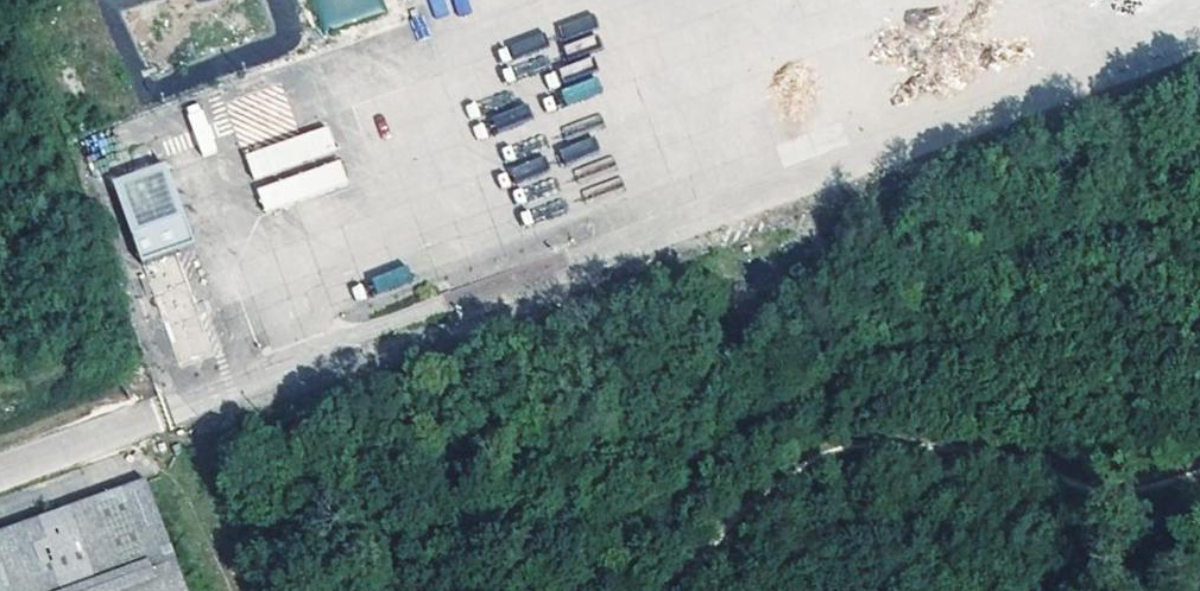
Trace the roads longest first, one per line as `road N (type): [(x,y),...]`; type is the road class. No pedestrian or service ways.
road 1 (unclassified): [(0,471),(165,411)]

